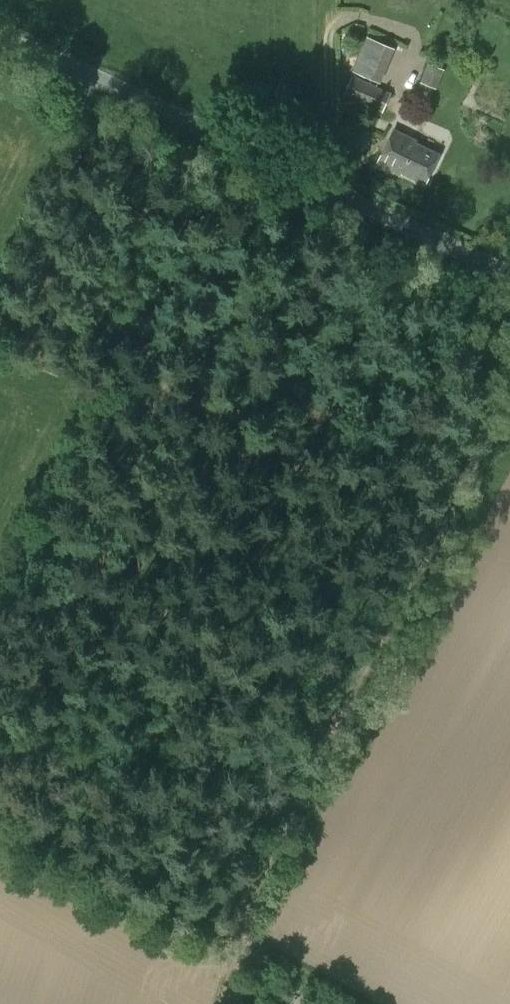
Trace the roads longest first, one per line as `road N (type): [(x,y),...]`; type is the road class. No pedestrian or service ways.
road 1 (track): [(509,436),(241,948)]
road 2 (unclassified): [(509,274),(68,63),(0,41)]
road 3 (track): [(241,948),(0,805)]
road 4 (track): [(328,189),(332,0)]

